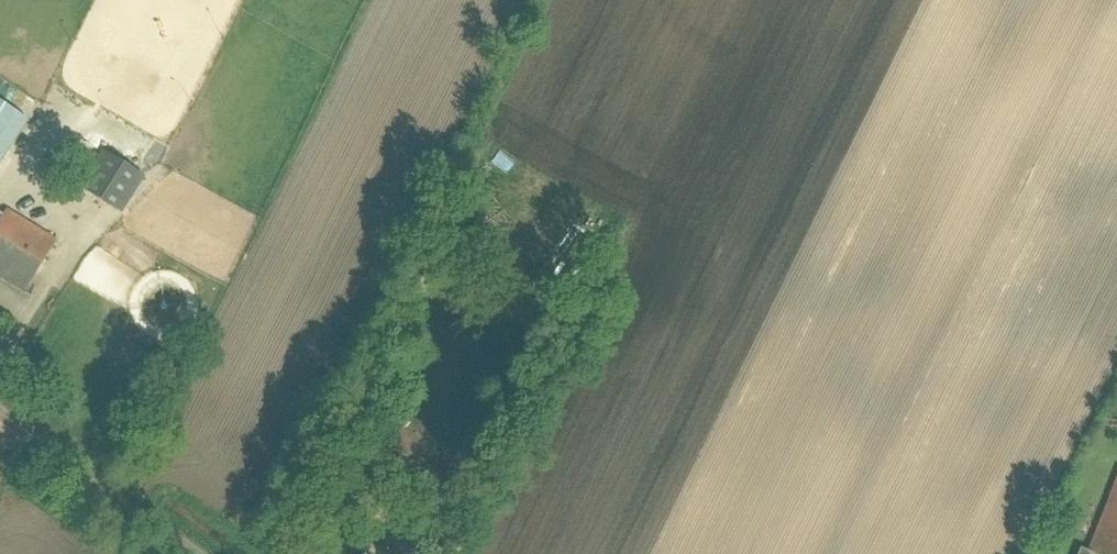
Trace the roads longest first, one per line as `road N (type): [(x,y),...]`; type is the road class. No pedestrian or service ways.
road 1 (unclassified): [(0,419),(193,553)]

